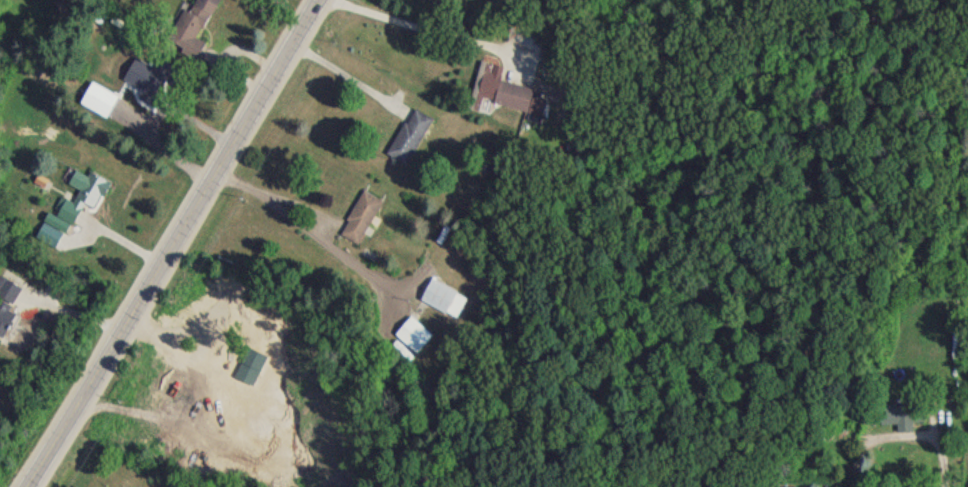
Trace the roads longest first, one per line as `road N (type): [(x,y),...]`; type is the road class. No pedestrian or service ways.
road 1 (primary): [(25,486),(317,0)]

